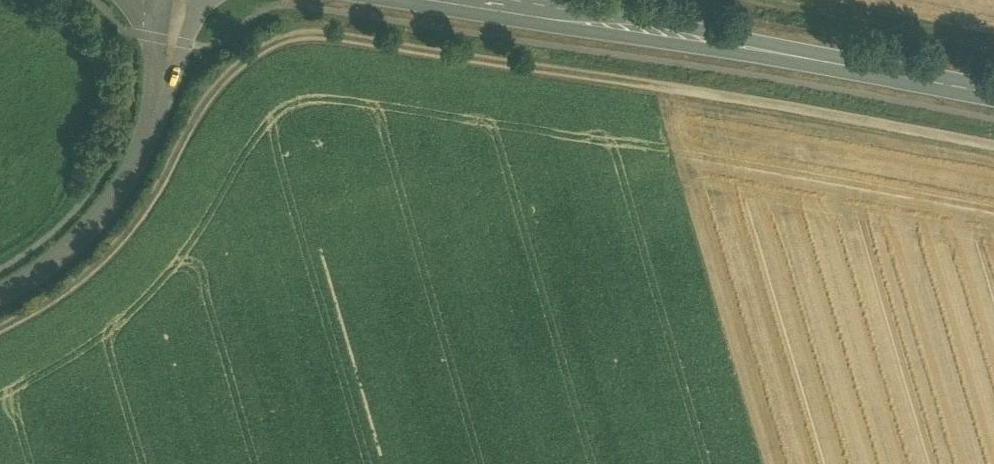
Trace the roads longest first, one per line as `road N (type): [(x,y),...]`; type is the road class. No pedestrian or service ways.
road 1 (track): [(0,326),(67,290),(95,265),(129,228),(202,96),(252,53),(291,33),(319,30),(526,61),(993,148)]
road 2 (secondary): [(392,0),(708,47),(747,45)]
road 3 (unclassified): [(0,293),(93,229),(142,144),(158,89)]
road 4 (secondary): [(993,96),(747,45)]
road 5 (secondary): [(747,45),(716,31),(544,0)]

